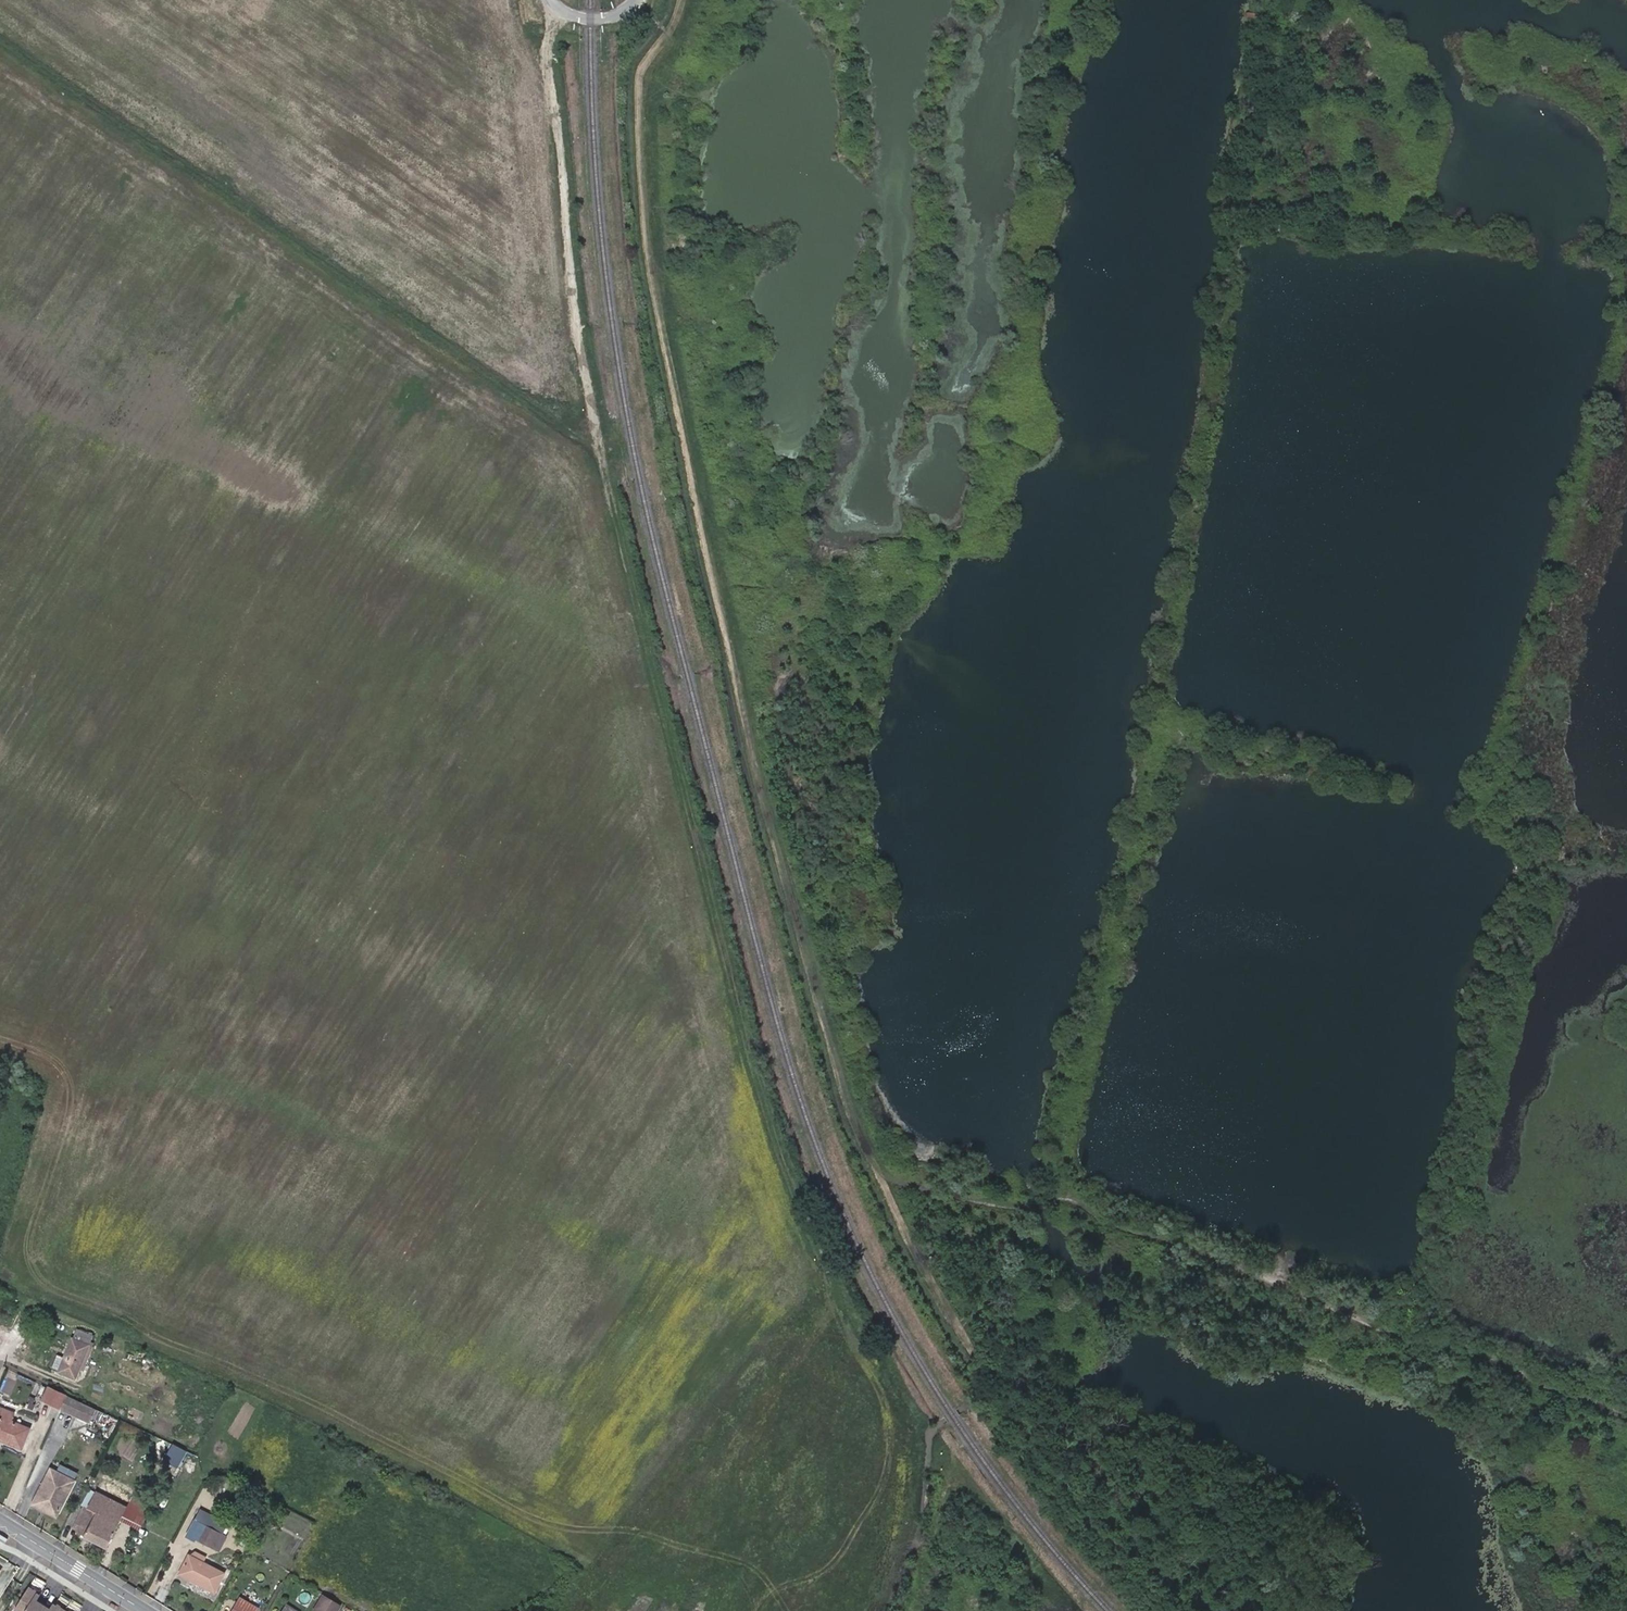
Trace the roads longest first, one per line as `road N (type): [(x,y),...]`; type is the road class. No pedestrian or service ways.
road 1 (residential): [(144,1610),(0,1522)]

